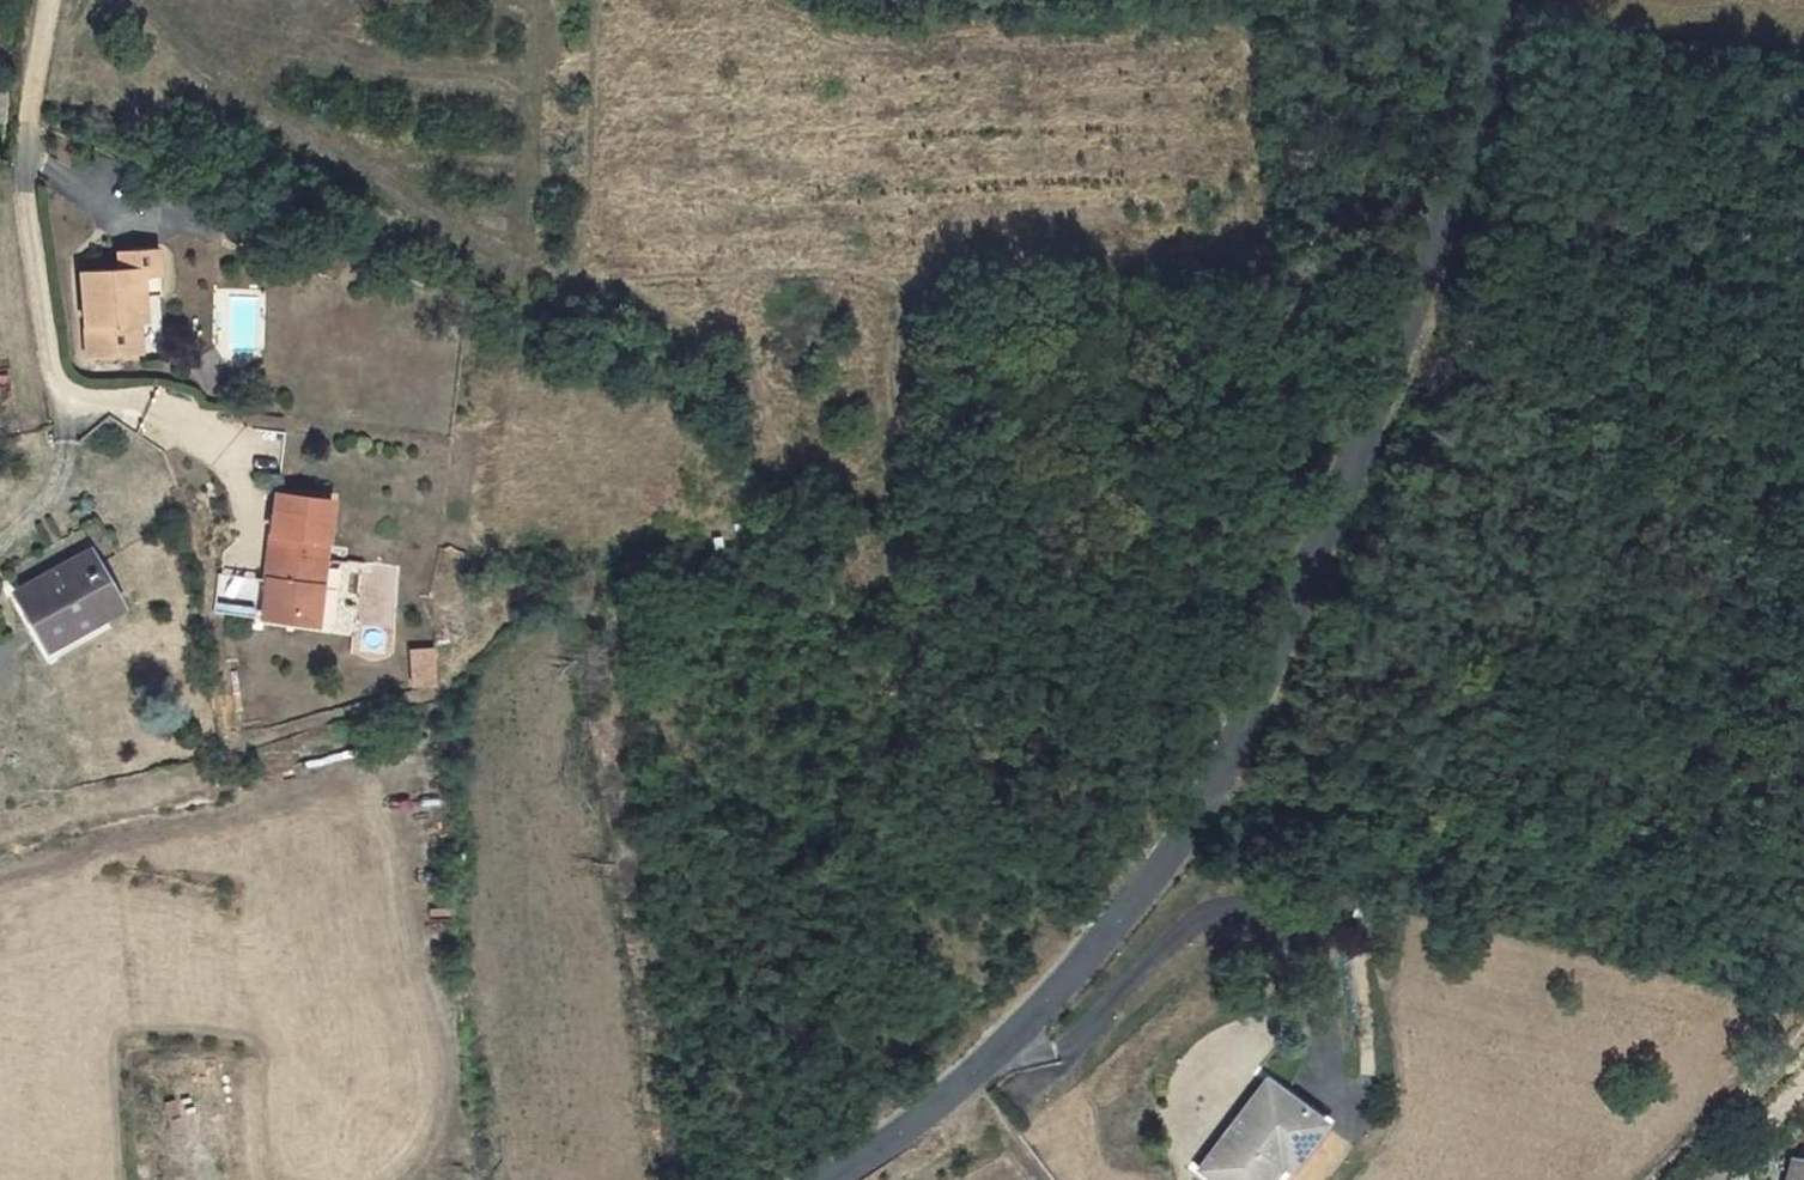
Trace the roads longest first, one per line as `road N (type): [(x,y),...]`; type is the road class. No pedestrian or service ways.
road 1 (tertiary): [(1506,0),(1423,280),(1259,686),(1194,815),(1128,909),(944,1099),(825,1179)]

